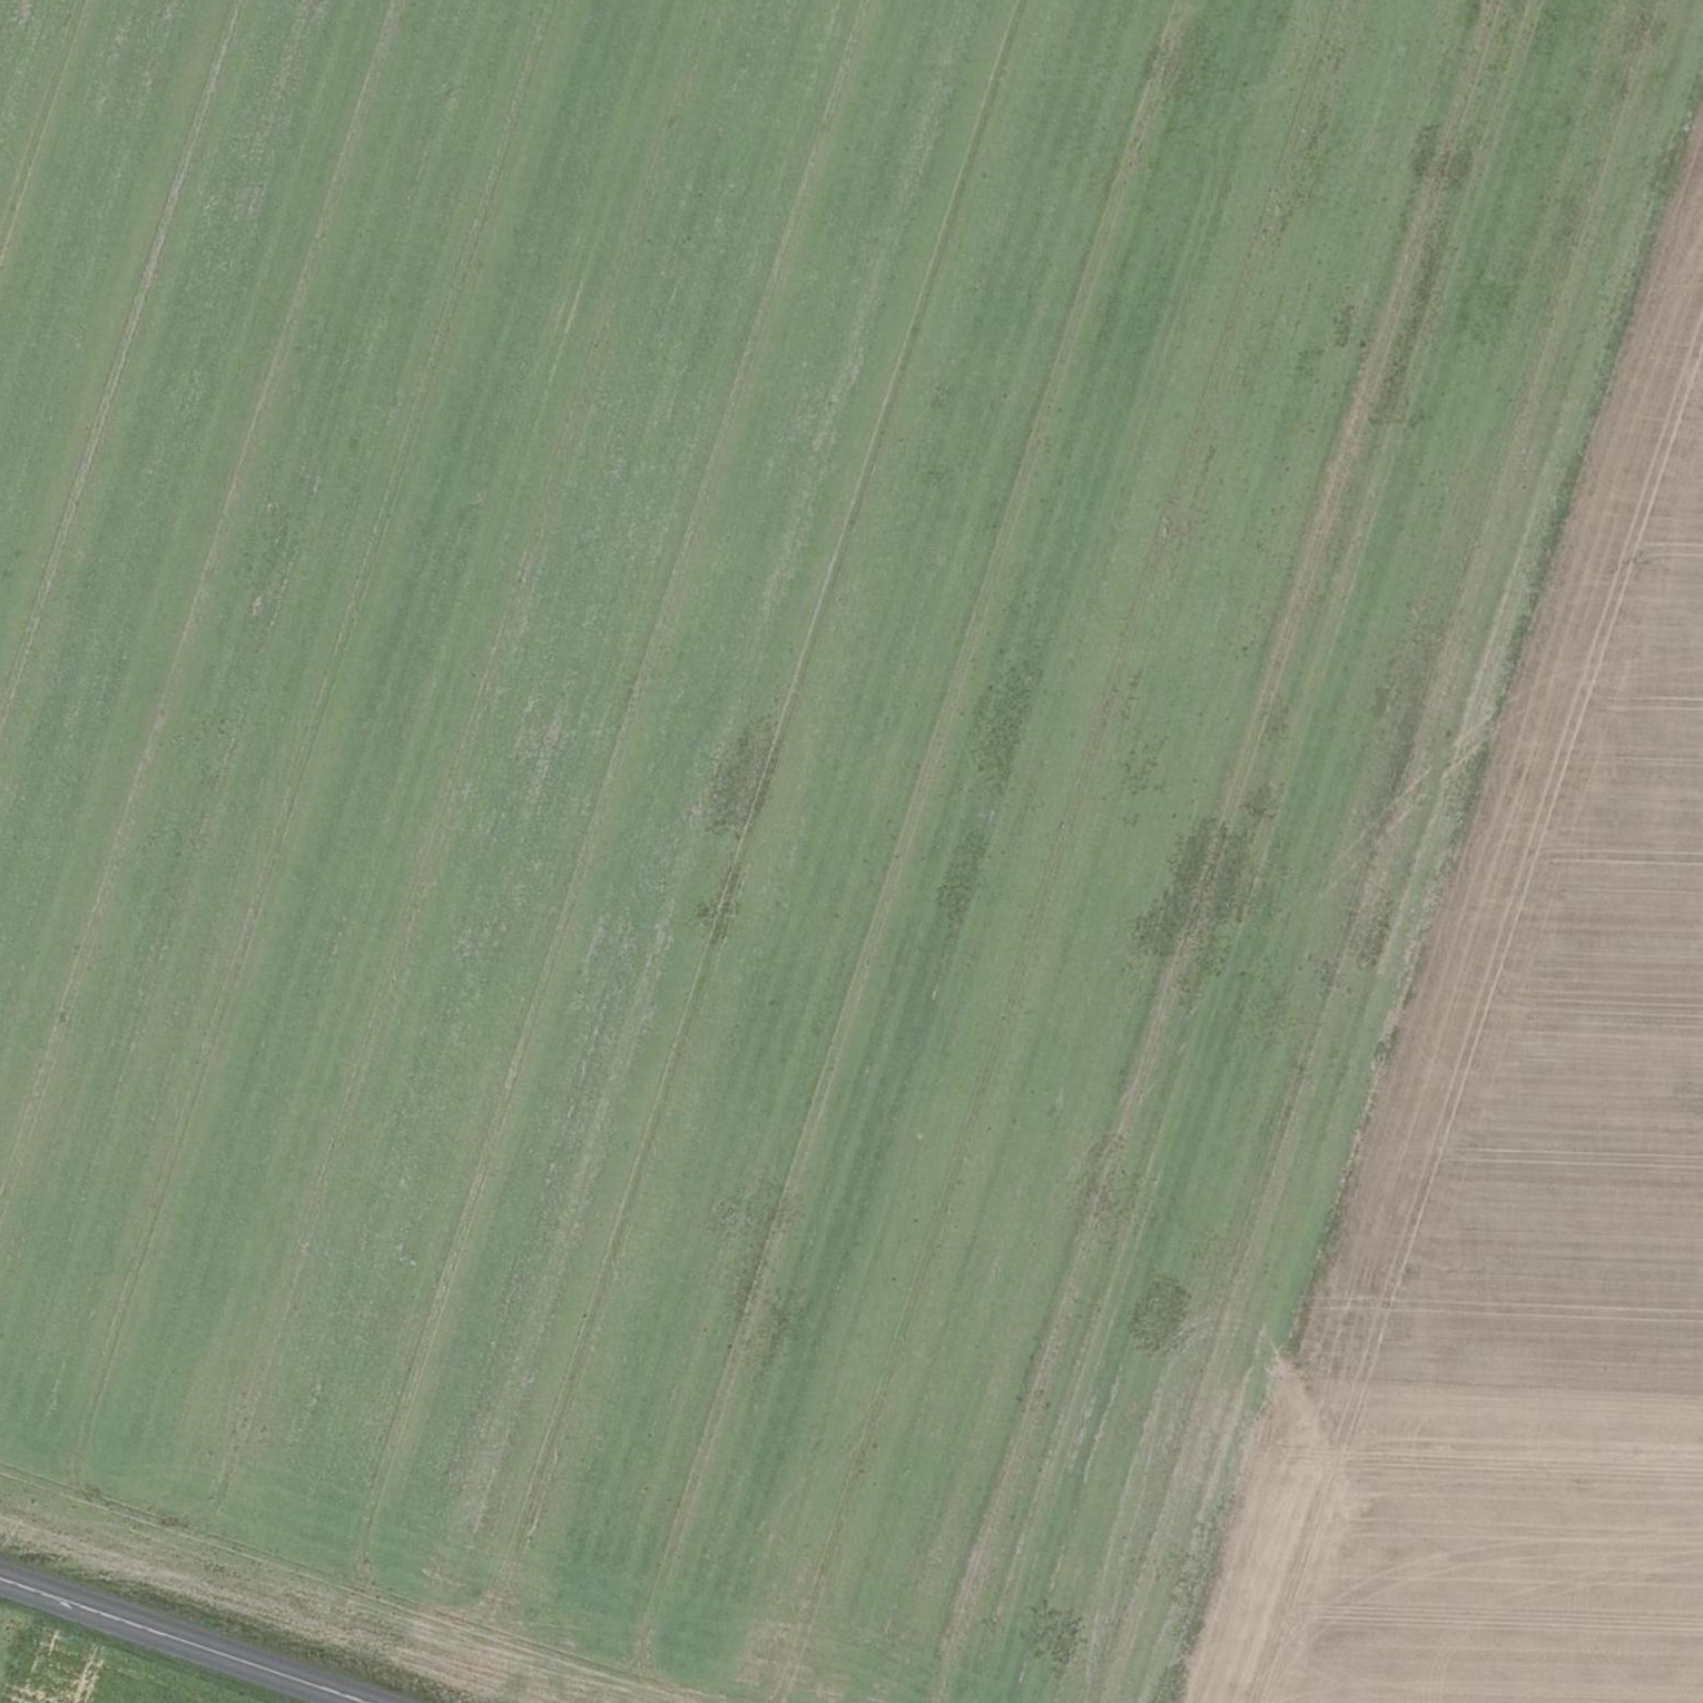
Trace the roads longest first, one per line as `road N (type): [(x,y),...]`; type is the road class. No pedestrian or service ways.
road 1 (primary): [(0,1585),(341,1702)]

